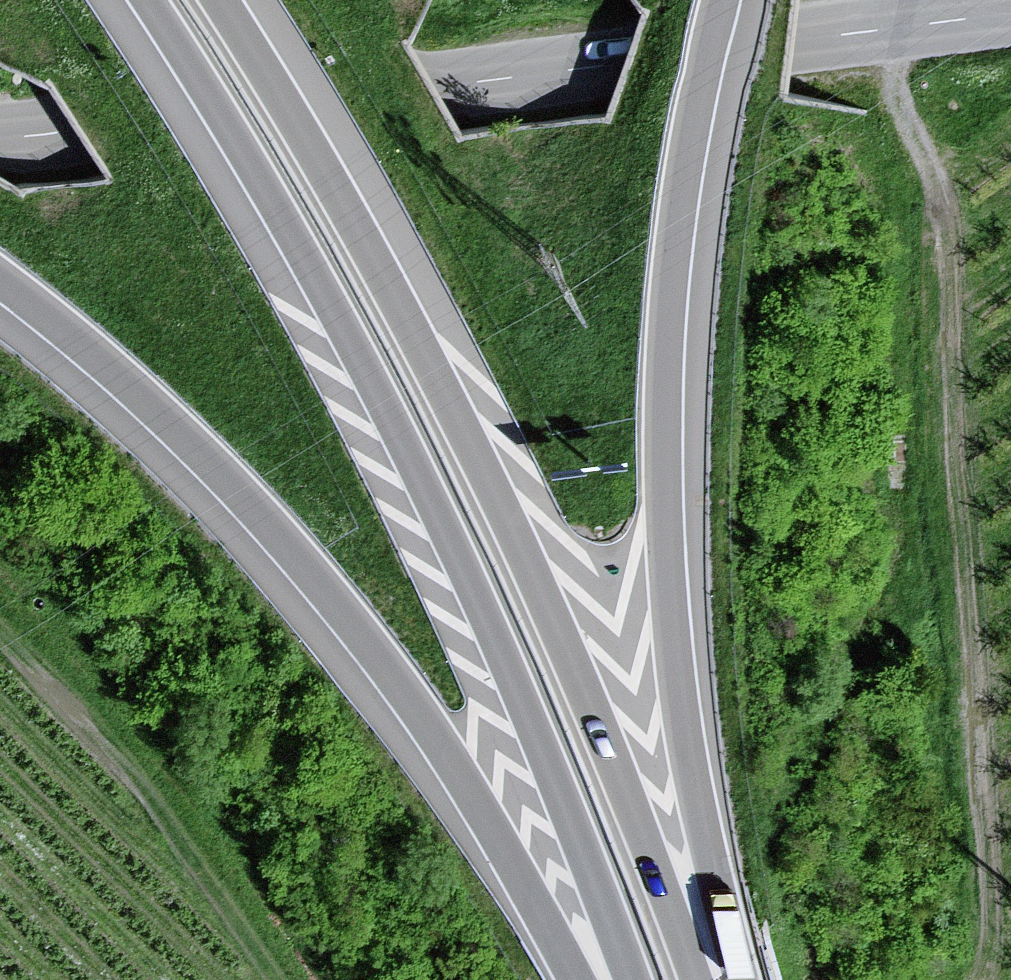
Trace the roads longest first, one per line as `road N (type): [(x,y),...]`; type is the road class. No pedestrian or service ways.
road 1 (motorway): [(140,0),(269,207),(404,457),(507,680),(620,979)]
road 2 (motorway): [(706,979),(490,477),(328,168),(225,0)]
road 3 (secondary): [(0,137),(1010,15)]
road 4 (motorway): [(728,979),(675,688),(666,465),(680,250),(727,0)]
road 5 (track): [(977,979),(992,925),(952,409),(948,243),(936,180),(898,103),(920,25)]
road 6 (motorway): [(0,286),(152,412),(287,553),(476,805),(581,979)]

